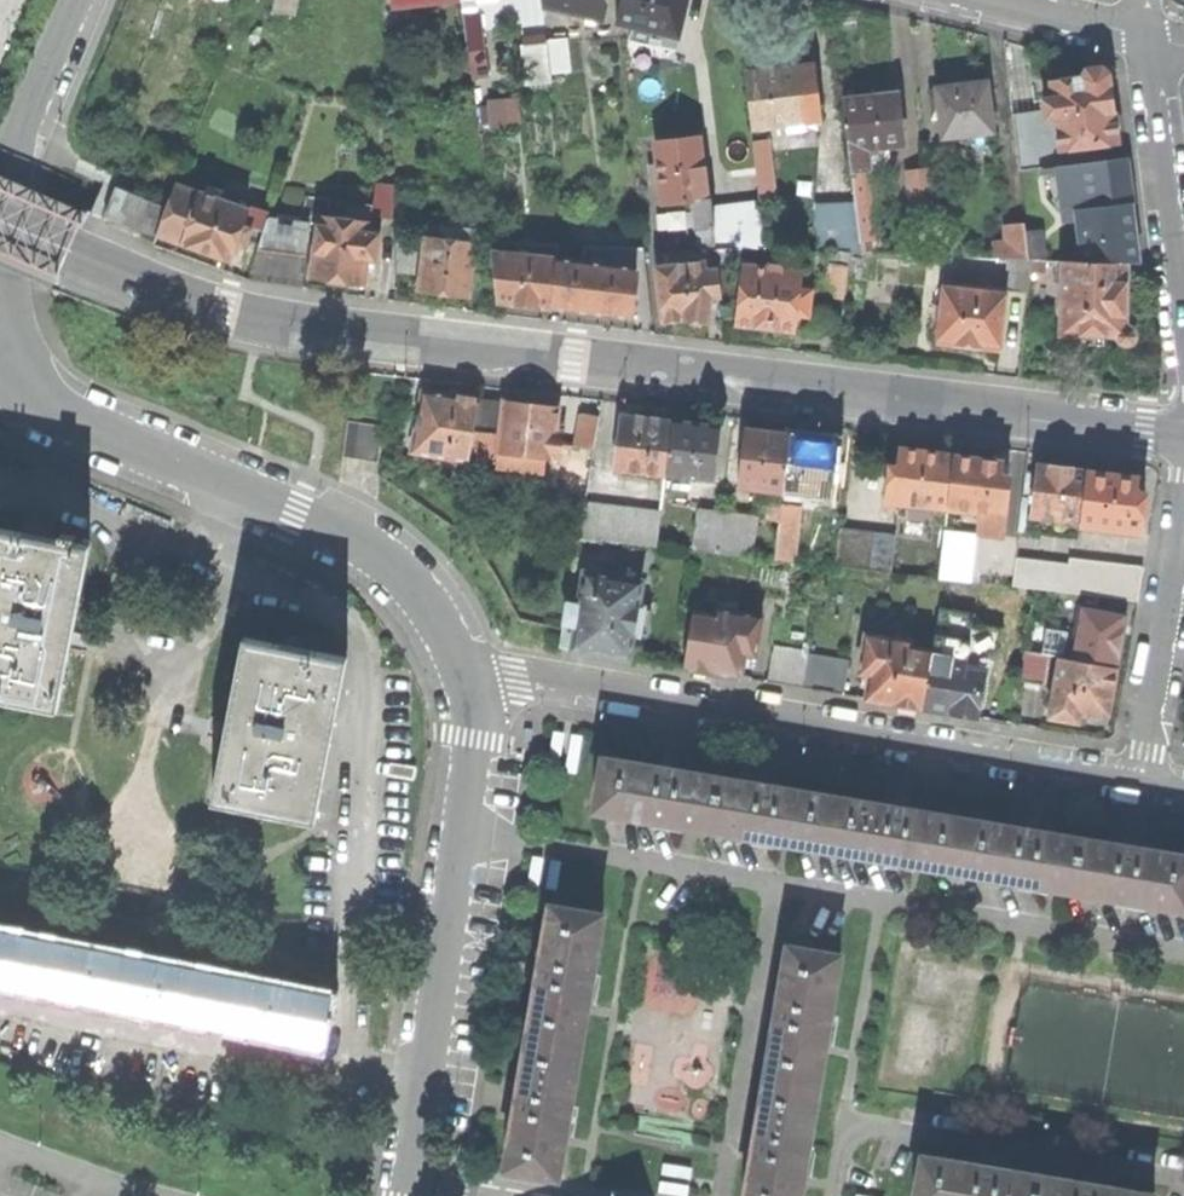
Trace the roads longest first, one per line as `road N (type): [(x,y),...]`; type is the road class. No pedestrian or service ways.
road 1 (tertiary): [(0,216),(166,288),(264,319),(1183,435)]
road 2 (residential): [(461,830),(1183,948)]
road 3 (residential): [(1143,787),(470,677)]
road 4 (residential): [(262,578),(352,624),(370,657),(356,1066)]
road 5 (residential): [(1183,1181),(848,1125),(837,1195)]
road 6 (residential): [(356,1066),(0,996)]
road 7 (unclassified): [(470,677),(428,600),(385,551),(238,488)]
road 8 (residential): [(134,525),(118,637),(151,655),(191,654),(262,578)]
road 9 (residential): [(1147,35),(1183,315)]
road 10 (unclassified): [(238,488),(59,413),(16,384),(0,358)]
road 11 (residential): [(1143,787),(1183,533)]
road 12 (unclassified): [(424,1079),(461,830)]
road 13 (unclassified): [(461,830),(475,735),(470,677)]
road 14 (residential): [(1147,35),(999,0)]
road 15 (unclassified): [(74,0),(17,140)]
road 16 (residential): [(0,491),(60,496),(134,525)]

